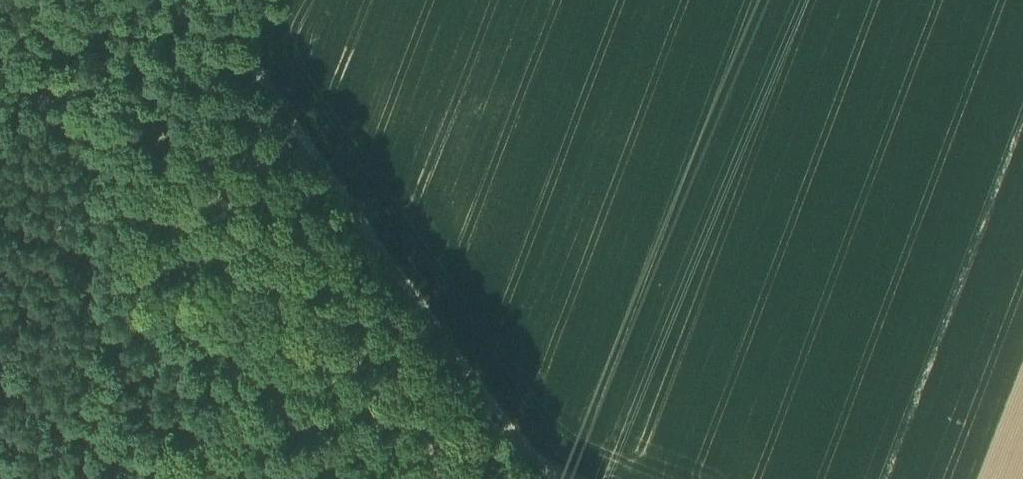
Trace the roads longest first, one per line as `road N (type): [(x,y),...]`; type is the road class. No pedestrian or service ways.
road 1 (track): [(536,463),(250,51),(278,0)]

